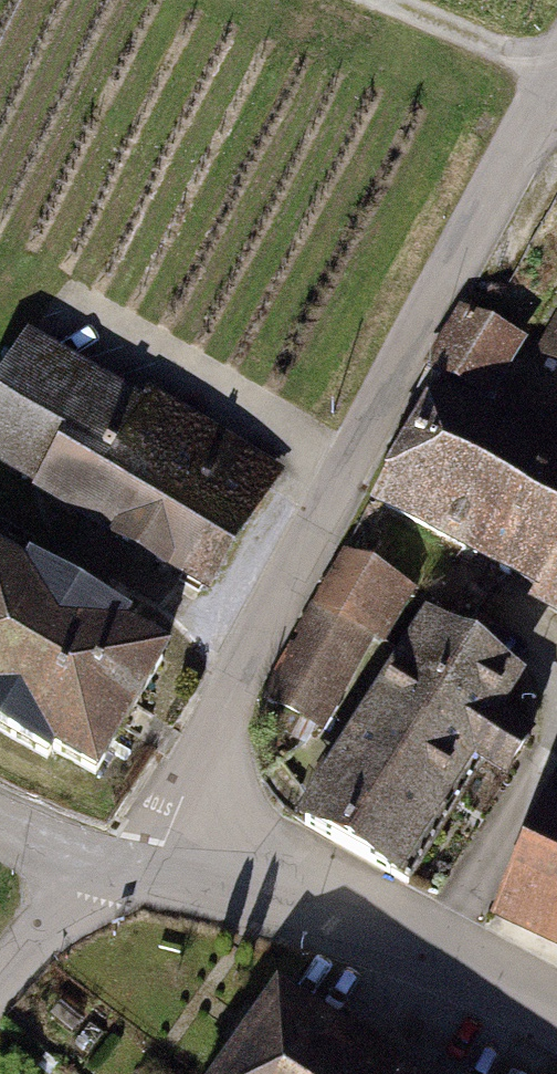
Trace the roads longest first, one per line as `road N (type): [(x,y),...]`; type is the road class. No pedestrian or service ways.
road 1 (residential): [(84,871),(128,823),(359,438),(556,67)]
road 2 (residential): [(556,1030),(420,956),(84,871)]
road 3 (track): [(556,88),(367,0)]
road 4 (unclassified): [(0,977),(84,871)]

